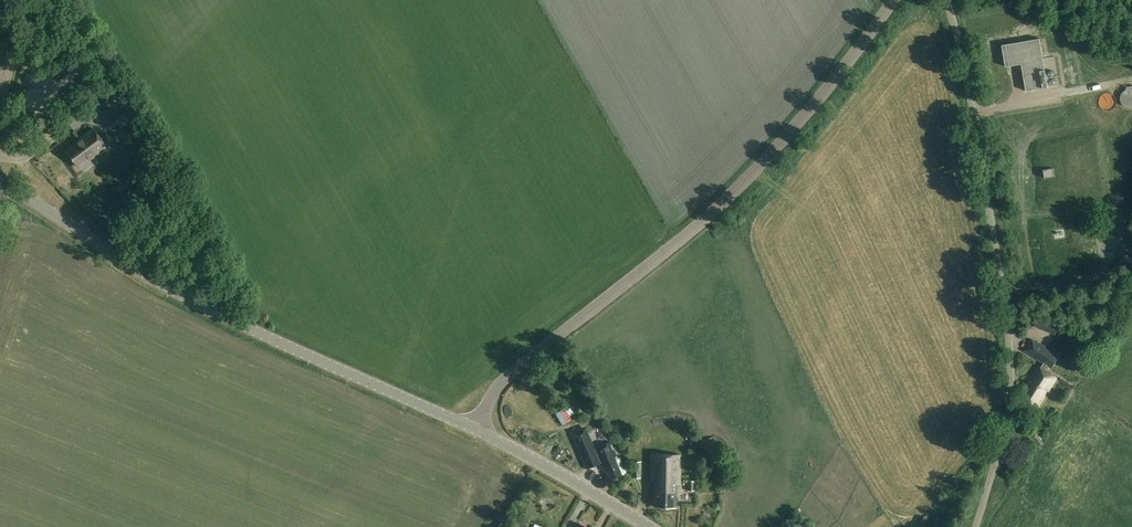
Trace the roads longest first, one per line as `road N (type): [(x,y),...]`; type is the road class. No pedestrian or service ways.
road 1 (tertiary): [(476,430),(497,387),(750,176),(894,0)]
road 2 (tertiary): [(476,430),(234,321),(0,182)]
road 3 (unclassified): [(976,526),(999,451),(1009,366),(973,109),(946,0)]
road 4 (tertiary): [(649,526),(476,430)]

